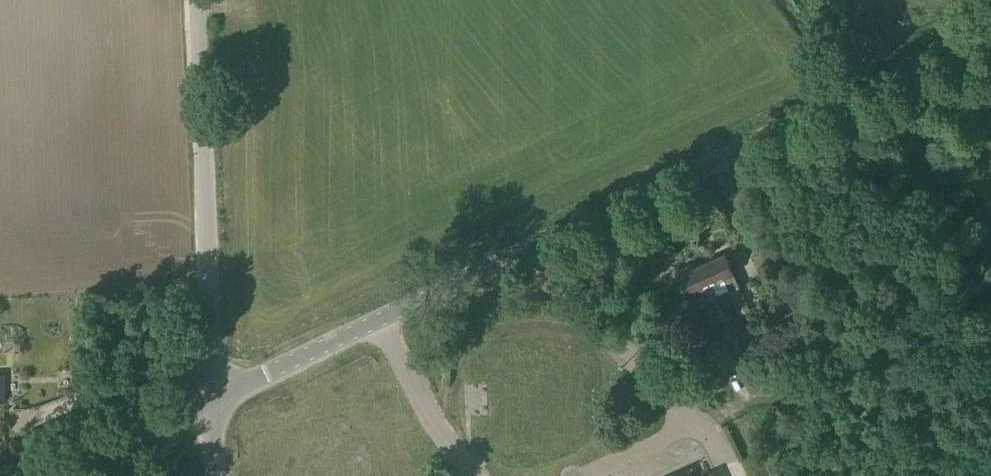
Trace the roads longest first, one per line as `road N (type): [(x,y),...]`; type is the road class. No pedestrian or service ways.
road 1 (tertiary): [(216,400),(990,32)]
road 2 (track): [(839,103),(872,190),(877,237),(864,329),(840,379),(990,453)]
road 3 (unclassified): [(216,400),(198,0)]
road 4 (track): [(878,86),(990,228)]
road 5 (tertiary): [(65,475),(216,400)]
road 6 (track): [(840,379),(695,421)]

